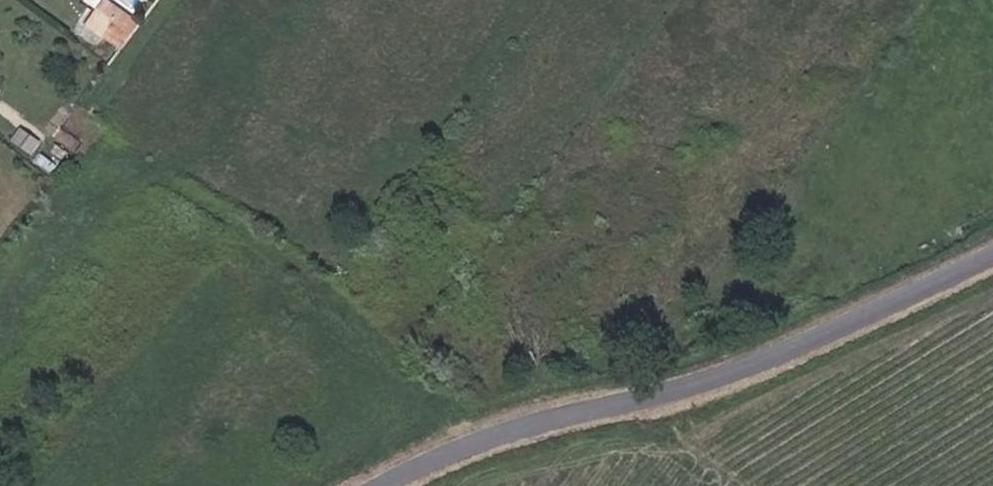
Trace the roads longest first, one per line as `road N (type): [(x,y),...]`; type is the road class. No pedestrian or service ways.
road 1 (tertiary): [(385,485),(539,427),(706,387),(992,259)]

